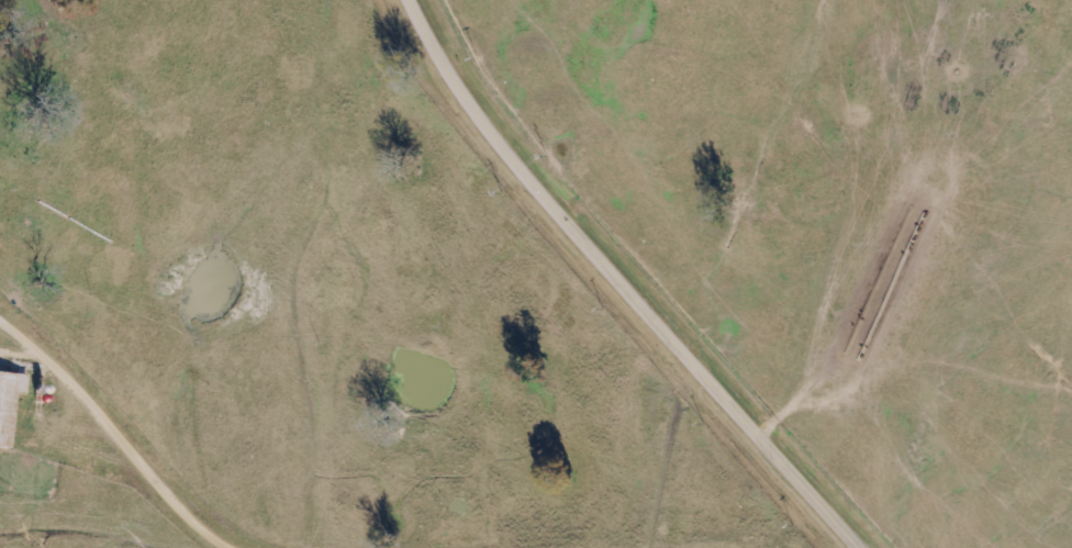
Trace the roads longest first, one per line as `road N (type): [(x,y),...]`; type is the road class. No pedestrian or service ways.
road 1 (tertiary): [(856,547),(541,193),(455,79),(408,0)]
road 2 (residential): [(695,547),(694,316),(668,187)]
road 3 (residential): [(233,547),(0,315)]

